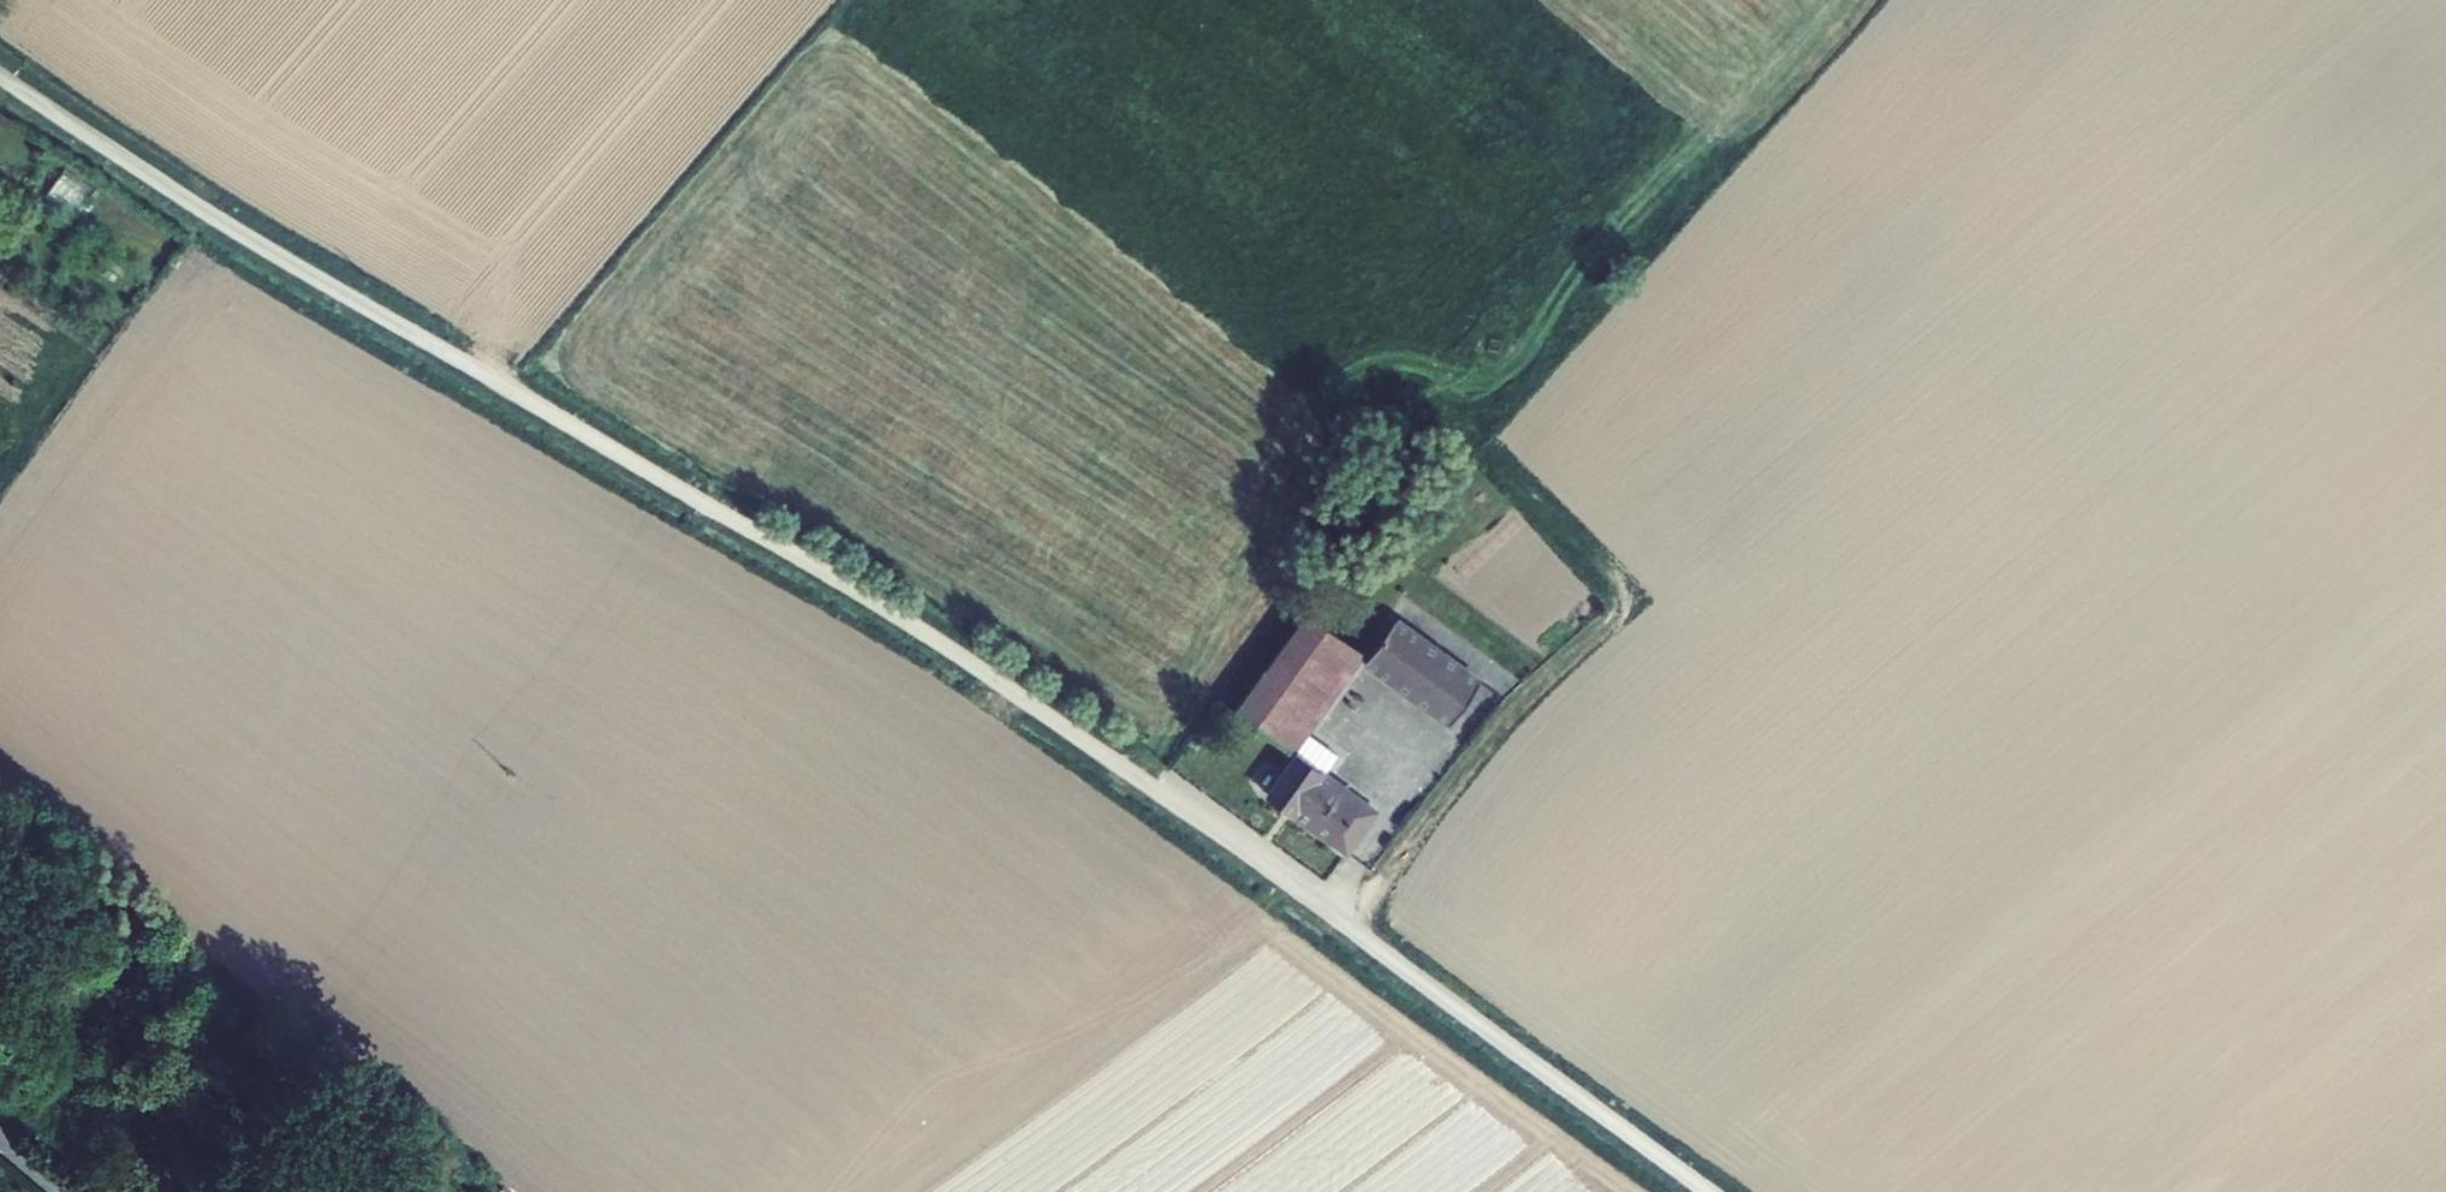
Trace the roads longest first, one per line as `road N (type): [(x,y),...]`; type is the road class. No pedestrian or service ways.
road 1 (unclassified): [(0,76),(259,245),(945,647),(1708,1191)]

